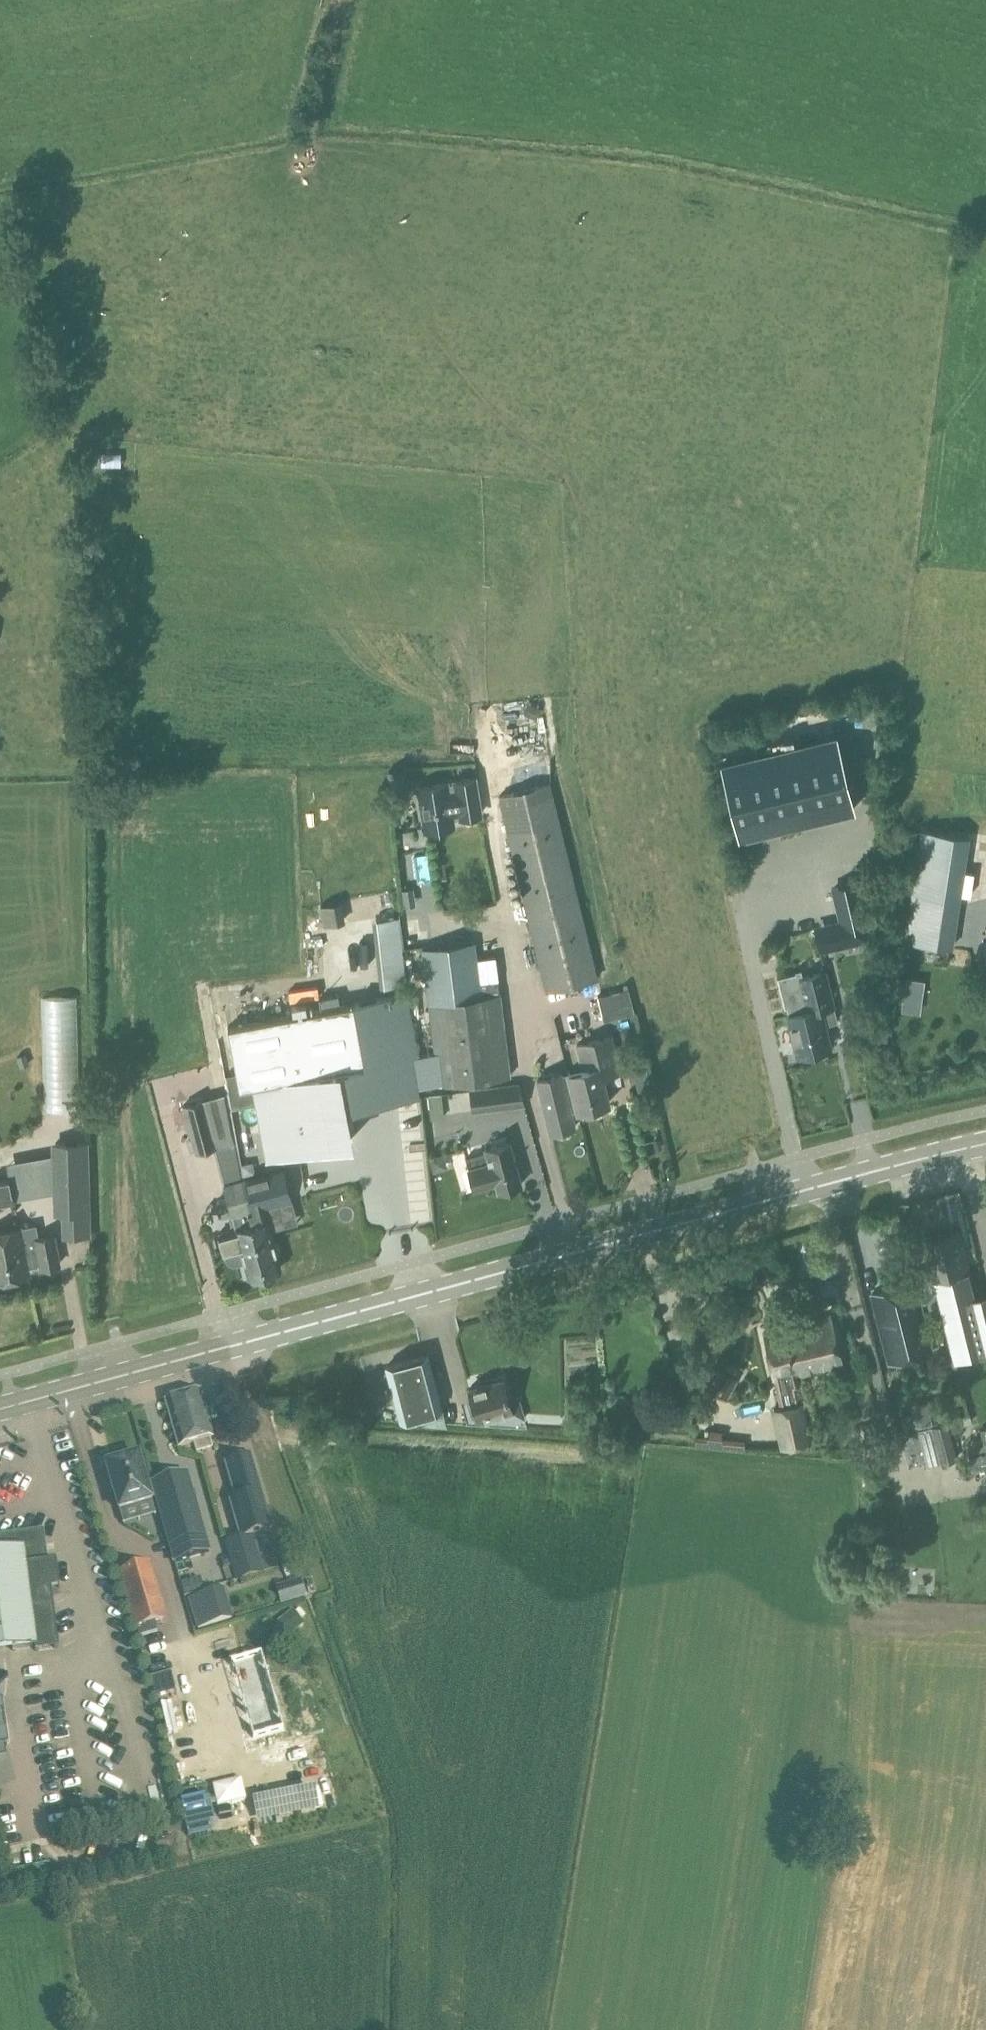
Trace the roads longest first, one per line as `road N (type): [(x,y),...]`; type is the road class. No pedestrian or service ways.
road 1 (secondary): [(985,1142),(0,1410)]

